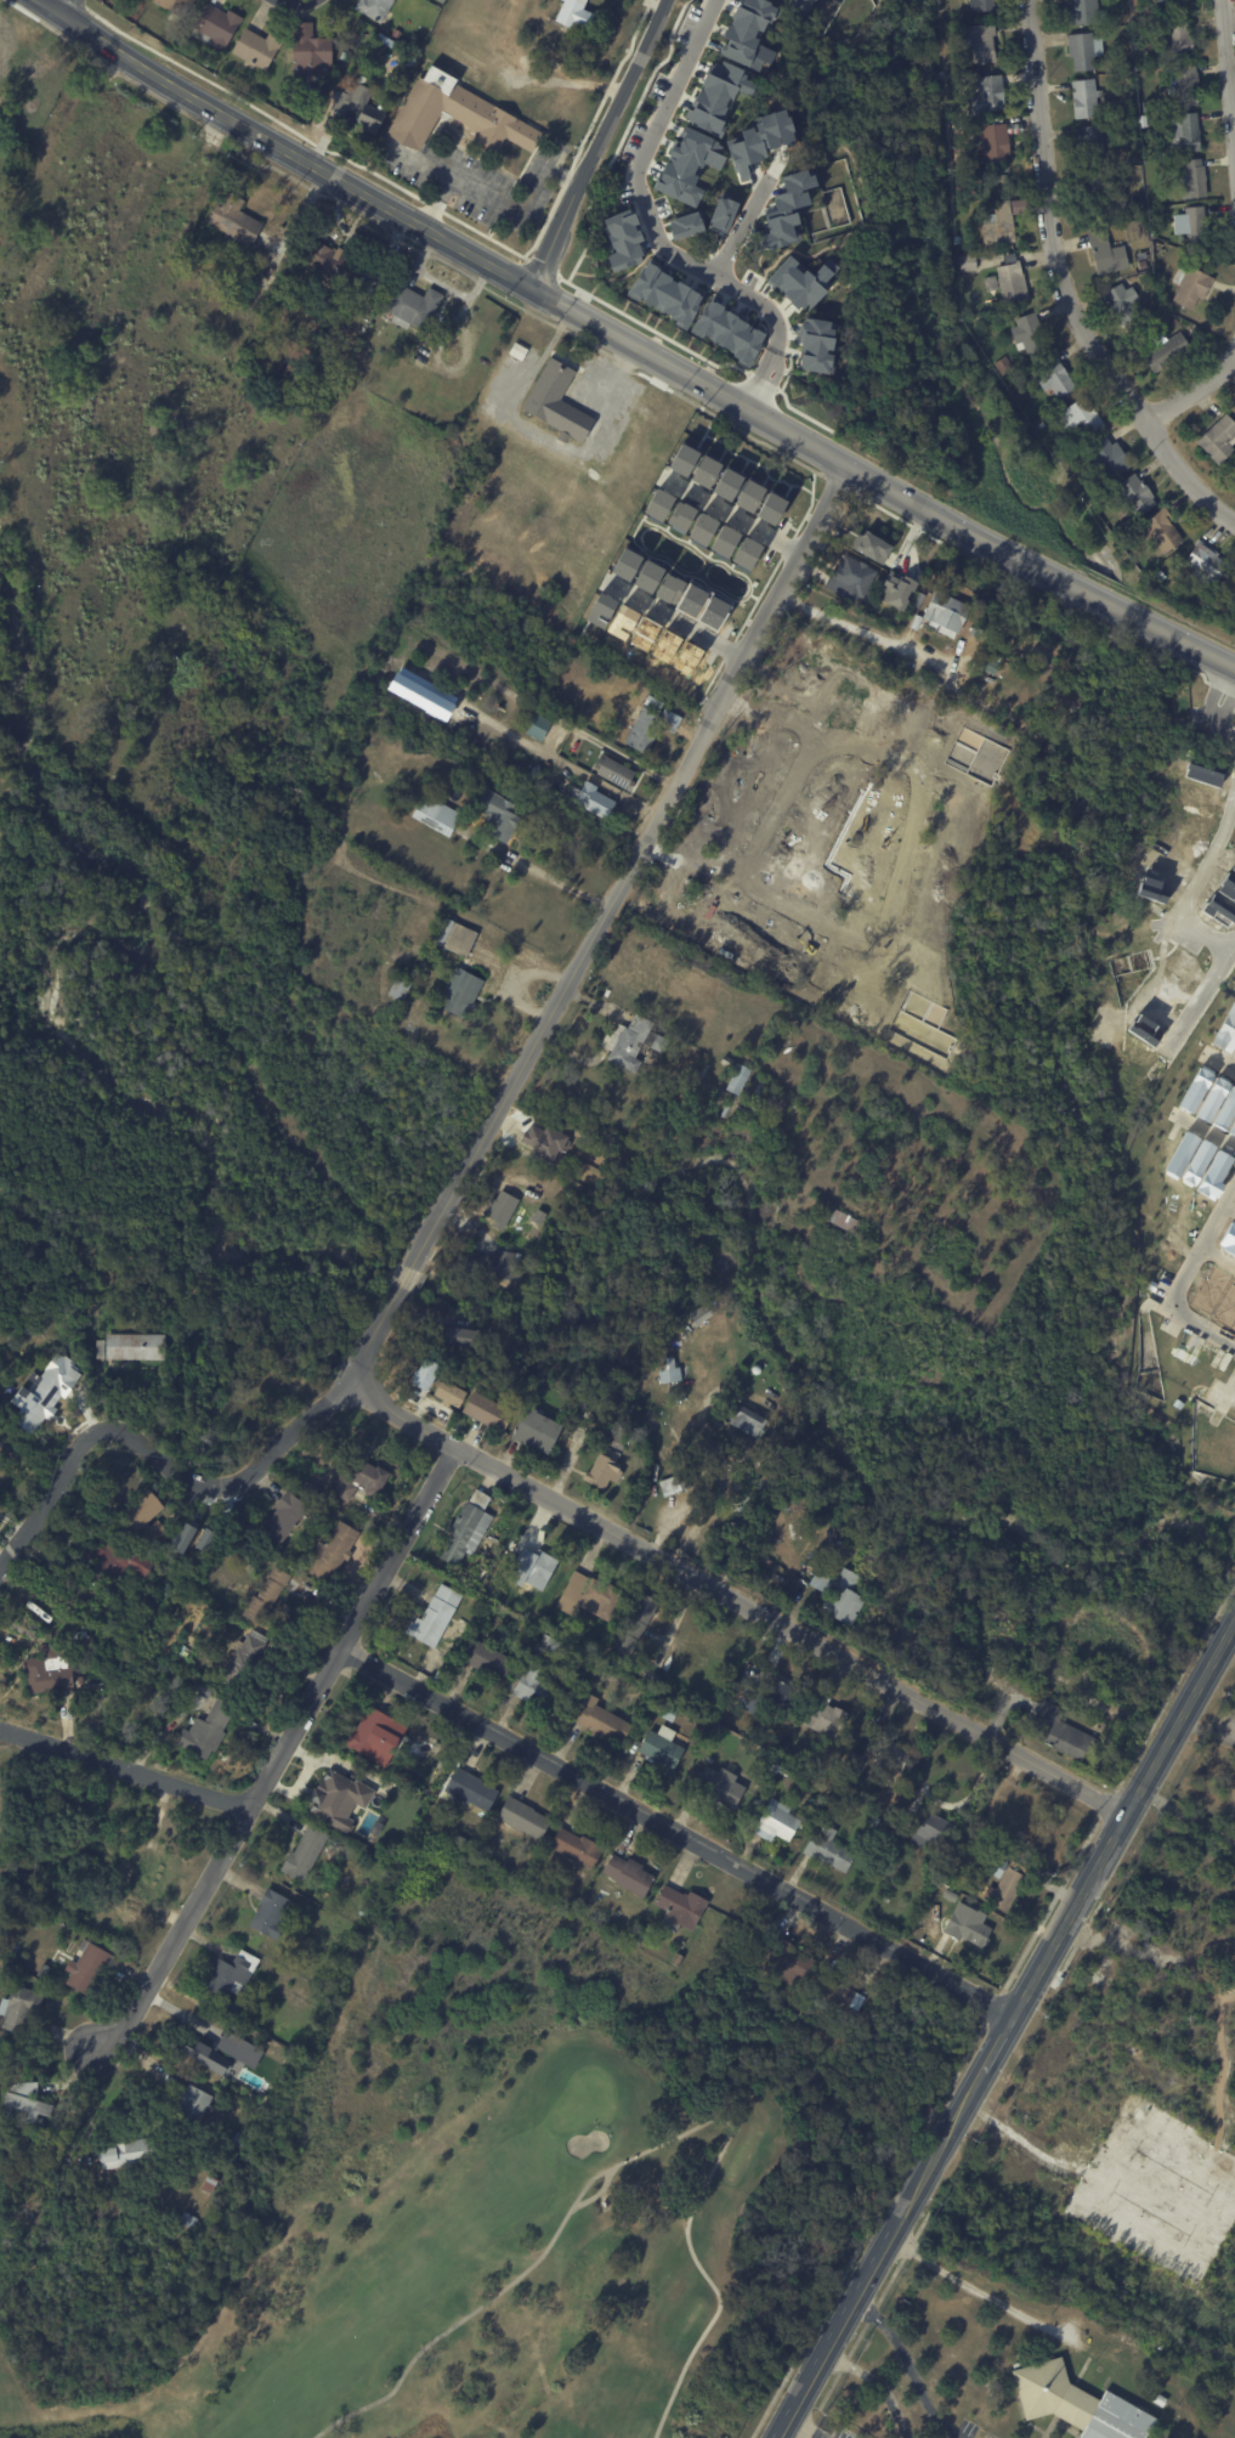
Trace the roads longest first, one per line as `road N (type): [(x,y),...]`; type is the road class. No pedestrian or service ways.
road 1 (secondary): [(1234,668),(746,409),(50,0)]
road 2 (secondary): [(780,2437),(1233,1627)]
road 3 (residential): [(849,465),(412,1268)]
road 4 (residential): [(364,1385),(417,1425),(1126,1811)]
road 5 (residential): [(347,1645),(1010,2023)]
road 6 (residential): [(109,2047),(461,1449)]
road 7 (residential): [(1234,522),(1182,473),(1073,307),(1056,266),(1030,0)]
road 8 (residential): [(817,747),(873,746),(920,779),(890,918),(869,941),(760,890),(749,873),(797,773),(817,747)]
road 9 (residential): [(0,1570),(80,1432),(111,1429),(203,1486),(219,1486),(239,1481),(364,1385)]
road 10 (residential): [(666,0),(534,283)]
road 11 (residential): [(253,1811),(0,1729)]
road 12 (residential): [(1234,1178),(1173,1299)]
road 13 (residential): [(1234,121),(1224,0)]

